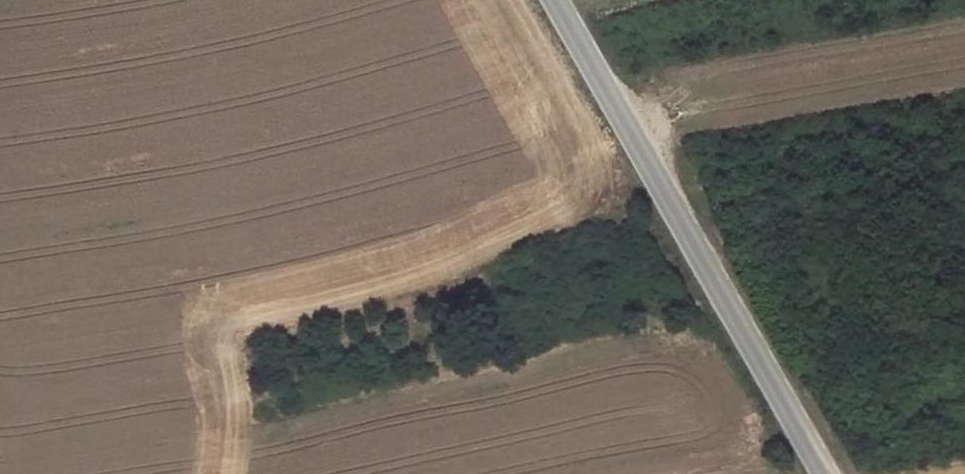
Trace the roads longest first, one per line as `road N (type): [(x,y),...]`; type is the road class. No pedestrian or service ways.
road 1 (unclassified): [(555,0),(825,473)]

